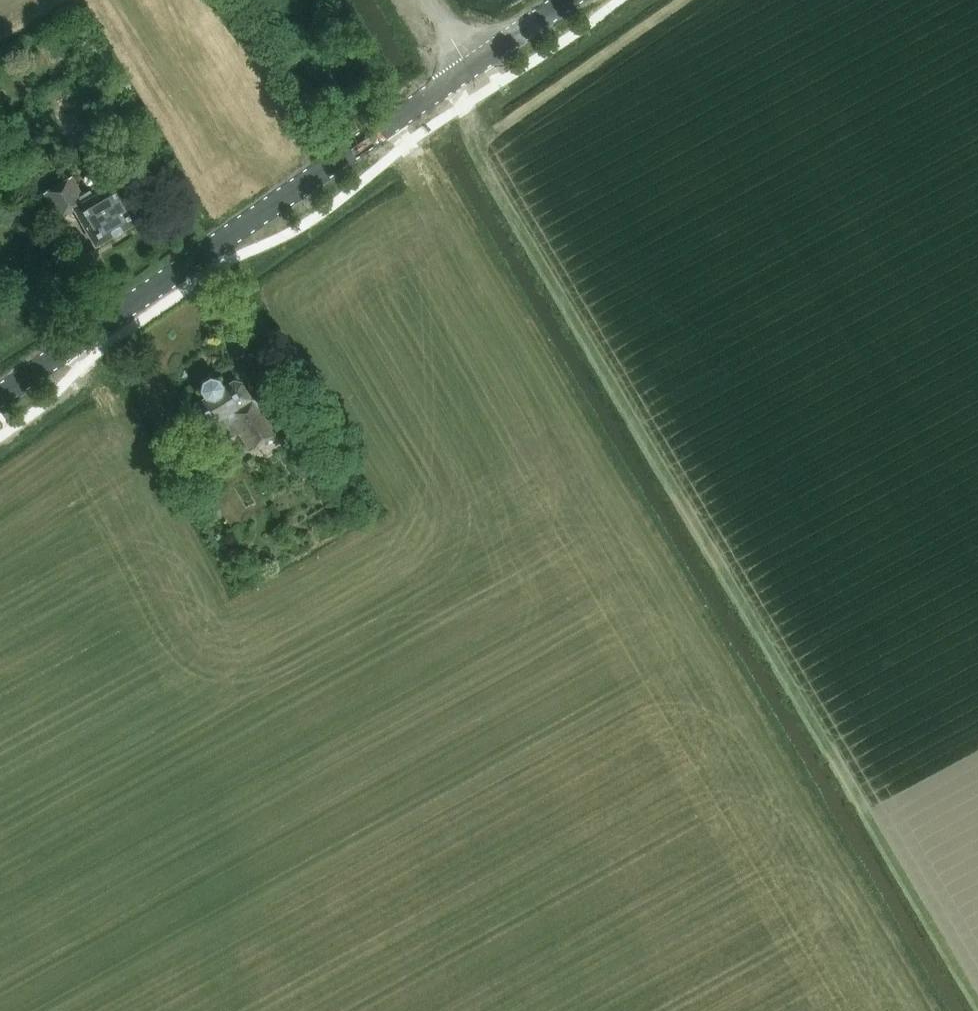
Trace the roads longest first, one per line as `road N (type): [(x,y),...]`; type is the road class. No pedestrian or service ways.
road 1 (secondary): [(0,397),(471,68)]

